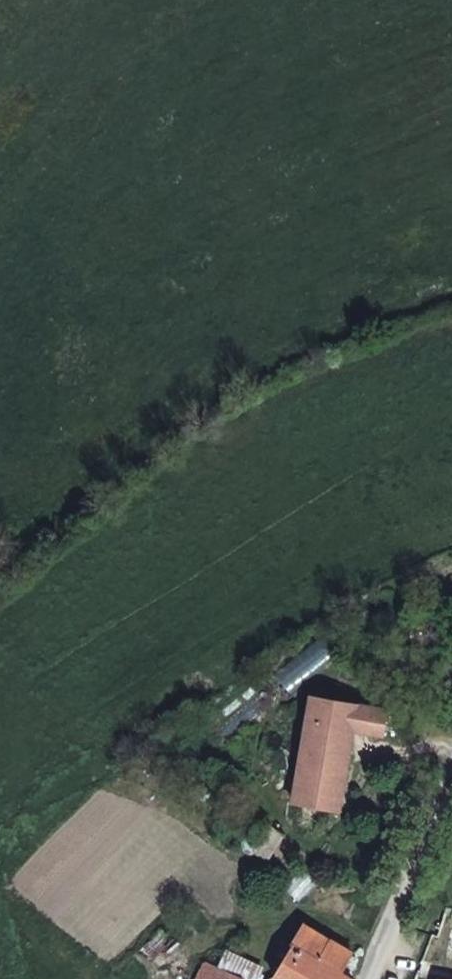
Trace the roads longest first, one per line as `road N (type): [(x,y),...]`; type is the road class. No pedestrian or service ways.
road 1 (unclassified): [(451,774),(361,978)]

